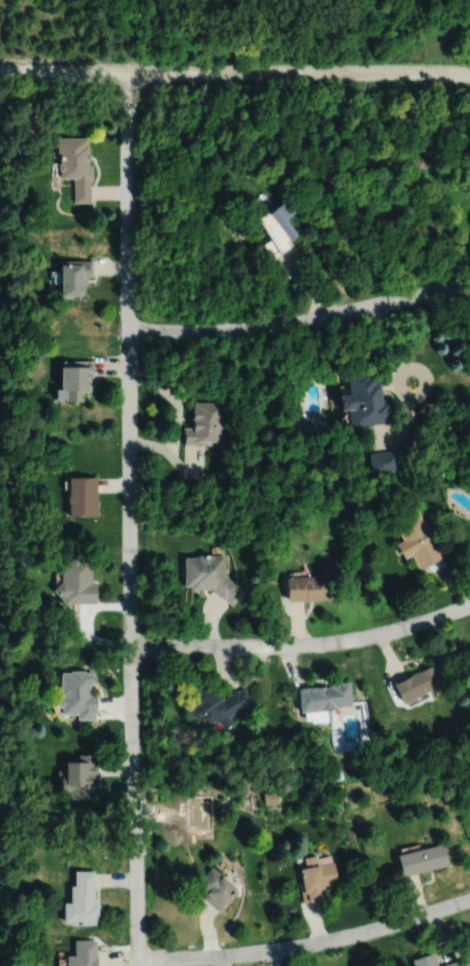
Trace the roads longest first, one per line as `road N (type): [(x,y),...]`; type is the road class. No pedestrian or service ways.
road 1 (residential): [(131,74),(137,965)]
road 2 (residential): [(0,70),(469,73)]
road 3 (residential): [(129,331),(301,322),(469,285)]
road 4 (residential): [(130,645),(341,641),(469,605)]
road 5 (residential): [(137,959),(290,947),(469,899)]

